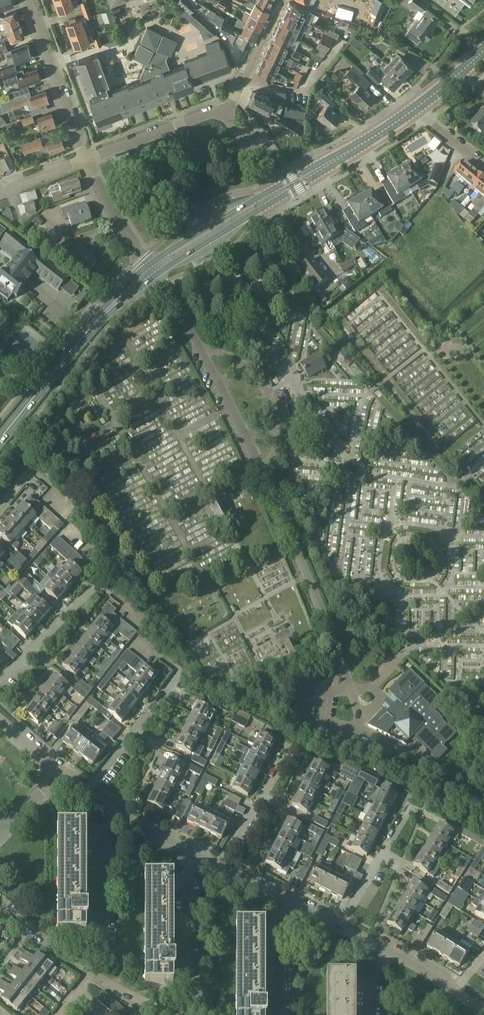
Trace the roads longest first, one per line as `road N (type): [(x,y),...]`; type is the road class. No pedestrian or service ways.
road 1 (tertiary): [(154,269),(414,110)]
road 2 (unclassified): [(384,671),(369,685),(351,682),(262,473)]
road 3 (tertiary): [(0,436),(57,362),(154,269)]
road 4 (residential): [(86,159),(27,0)]
road 5 (residential): [(0,681),(114,565)]
road 6 (residential): [(86,791),(181,671)]
road 7 (residential): [(187,1002),(186,878),(198,854)]
road 8 (residential): [(86,159),(224,112)]
road 9 (residential): [(338,926),(413,802)]
road 10 (residential): [(103,952),(102,832),(115,811)]
road 11 (residential): [(219,864),(294,745)]
road 12 (residential): [(154,269),(96,187),(86,159)]
road 13 (residential): [(224,112),(282,0)]

